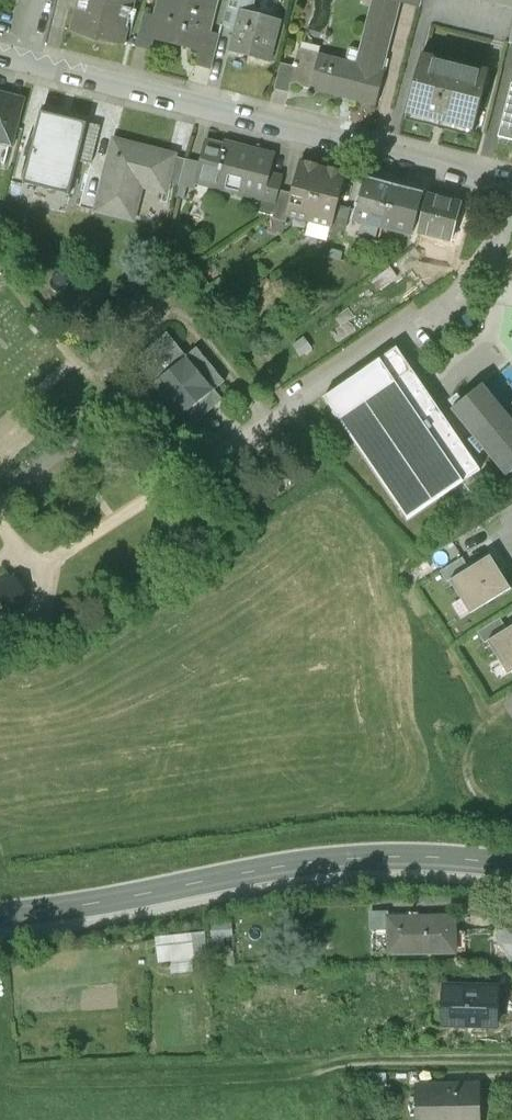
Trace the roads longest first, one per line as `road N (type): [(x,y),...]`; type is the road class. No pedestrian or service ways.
road 1 (residential): [(511,187),(0,57)]
road 2 (secondary): [(0,915),(358,858),(511,866)]
road 3 (track): [(338,1062),(511,1059)]

